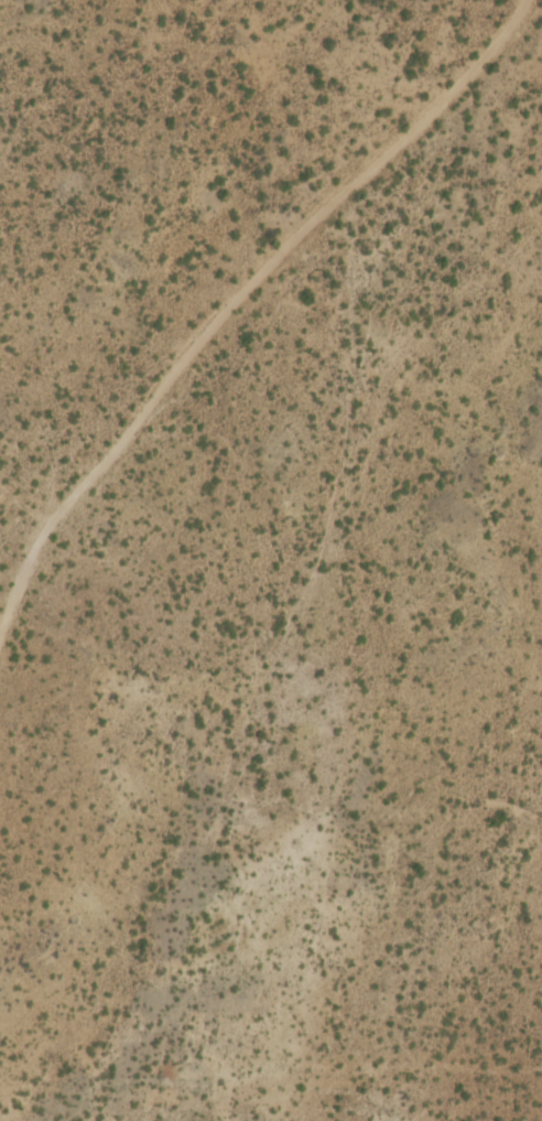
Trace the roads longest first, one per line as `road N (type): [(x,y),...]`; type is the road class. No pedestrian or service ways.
road 1 (track): [(0,629),(436,88),(485,0)]

